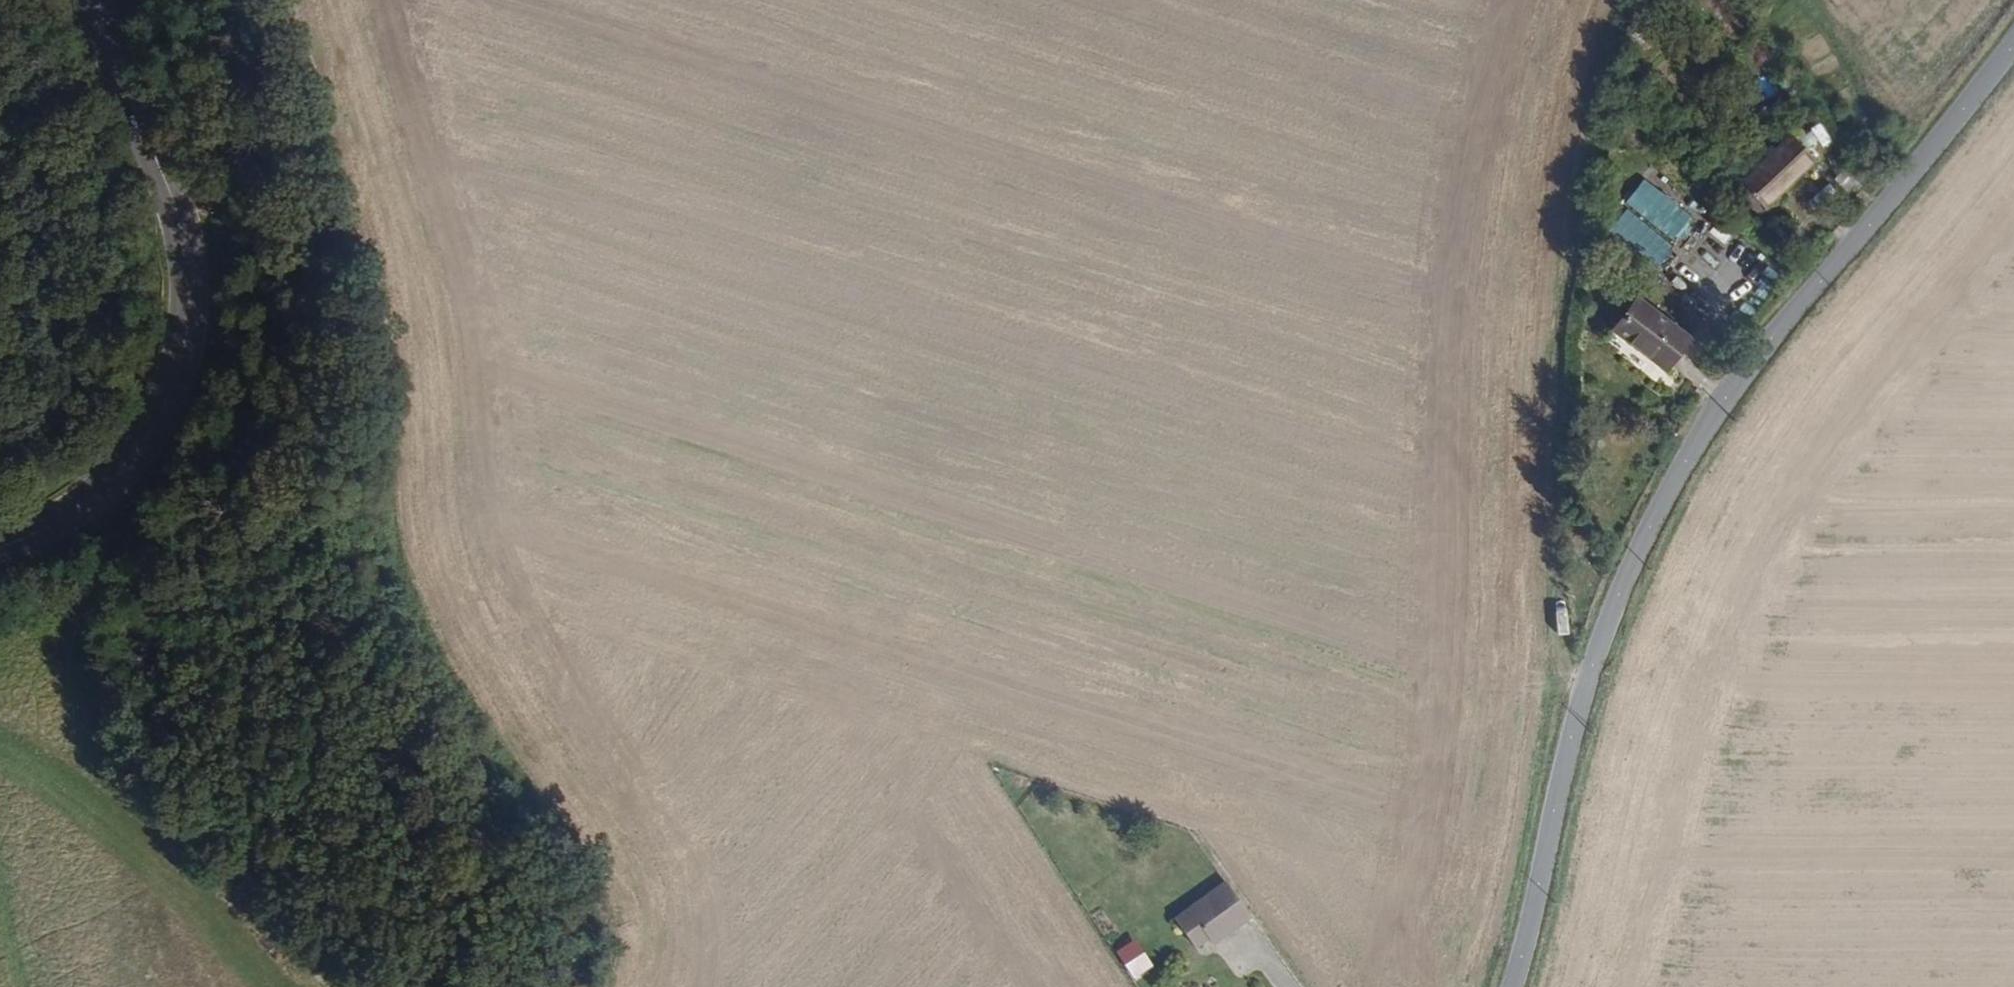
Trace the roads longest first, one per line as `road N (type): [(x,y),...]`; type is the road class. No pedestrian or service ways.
road 1 (residential): [(1510,986),(1569,749),(1613,607),(1663,500),(1735,384),(2010,50)]
road 2 (primary): [(0,547),(67,519),(123,473),(172,400),(191,341),(190,246),(100,0)]

